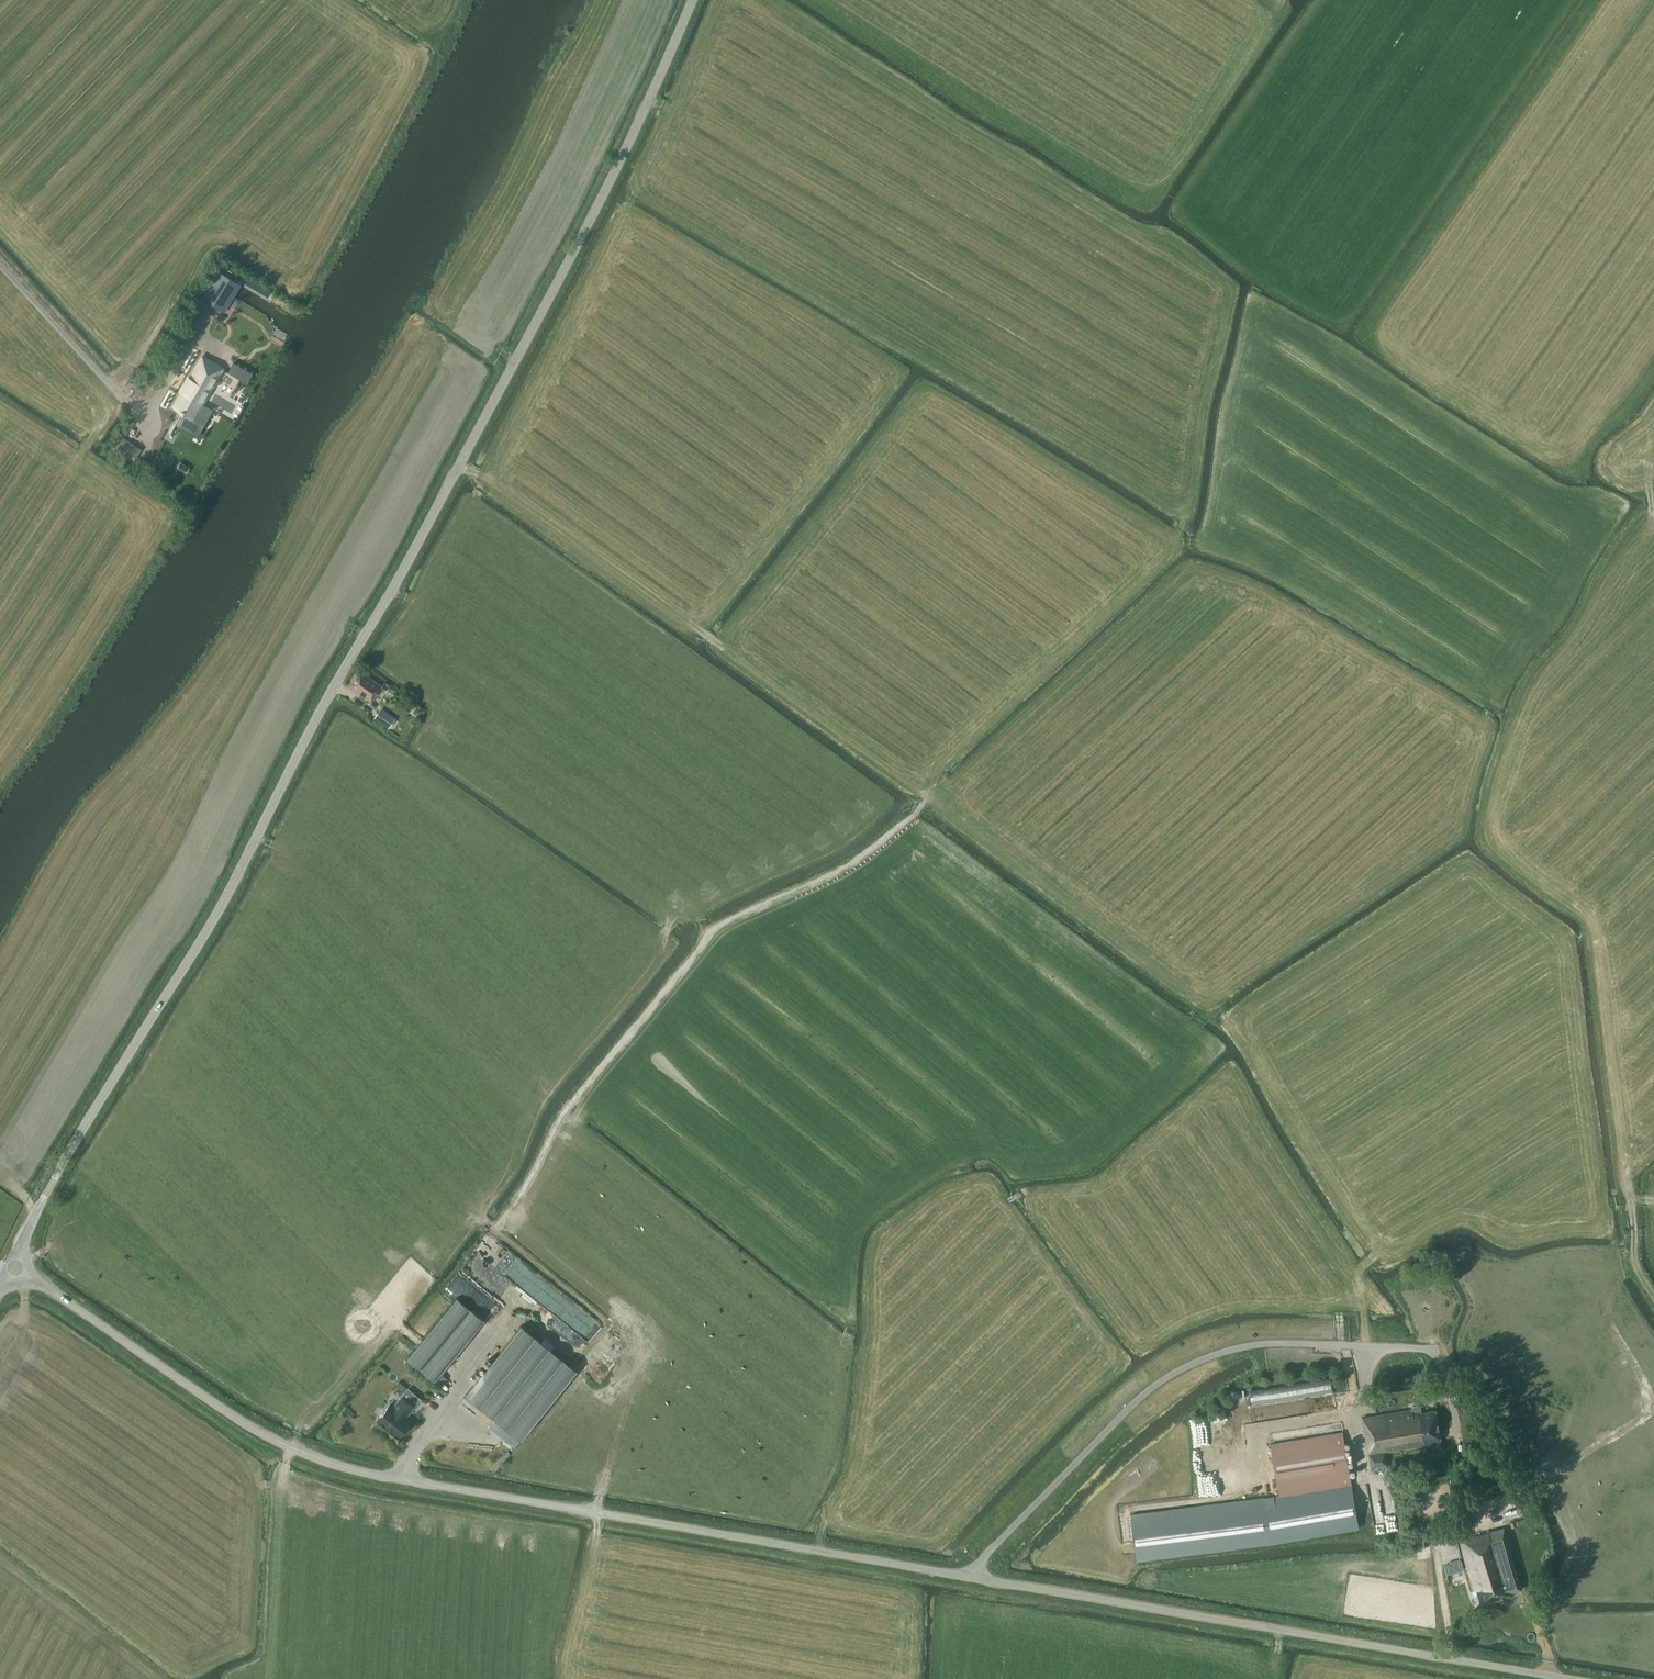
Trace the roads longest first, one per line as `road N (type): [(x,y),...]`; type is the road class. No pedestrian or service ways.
road 1 (unclassified): [(1572,1678),(332,1463),(237,1418),(11,1265)]
road 2 (tertiary): [(11,1265),(48,1187),(205,939),(420,546),(630,146),(691,0)]

